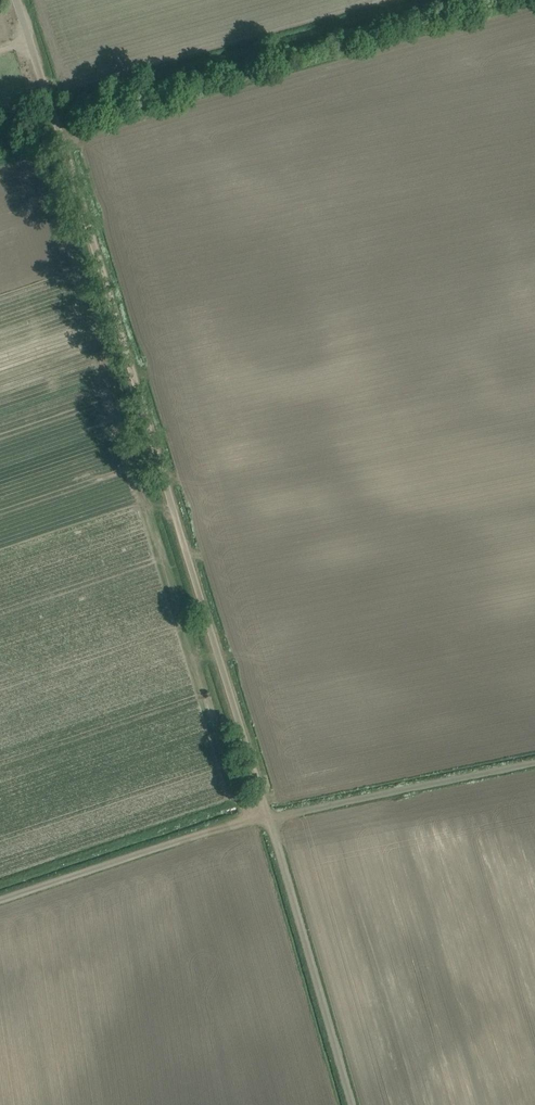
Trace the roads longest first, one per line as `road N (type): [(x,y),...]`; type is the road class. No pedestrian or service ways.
road 1 (track): [(267,814),(54,114)]
road 2 (track): [(54,114),(449,0)]
road 3 (track): [(352,1104),(267,814)]
road 4 (track): [(0,900),(267,814)]
road 5 (track): [(270,819),(534,762)]
road 6 (unclassified): [(54,114),(16,0)]

